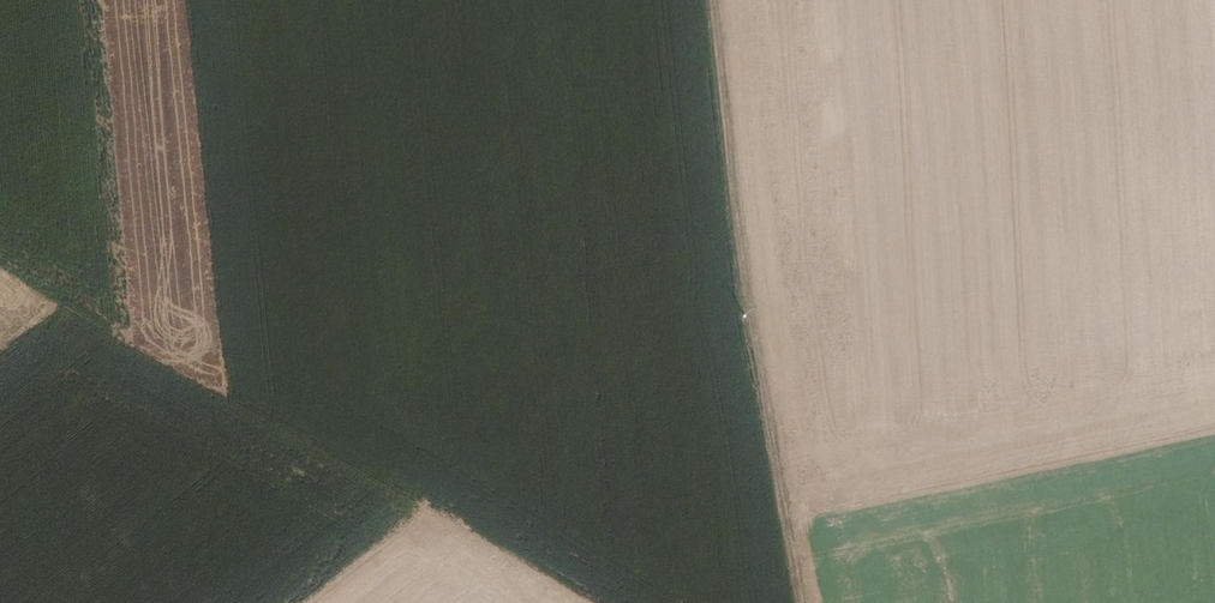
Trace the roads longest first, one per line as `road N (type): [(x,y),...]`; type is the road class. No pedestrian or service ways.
road 1 (track): [(714,0),(743,282),(804,602)]

